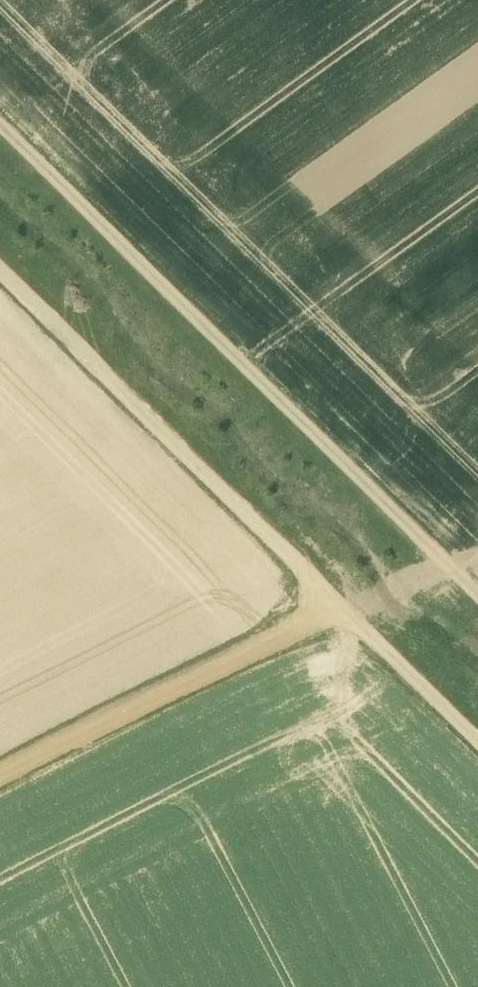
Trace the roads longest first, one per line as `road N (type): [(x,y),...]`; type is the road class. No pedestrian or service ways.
road 1 (track): [(0,129),(477,601)]
road 2 (track): [(0,273),(477,742)]
road 3 (track): [(326,593),(243,654),(0,772)]

